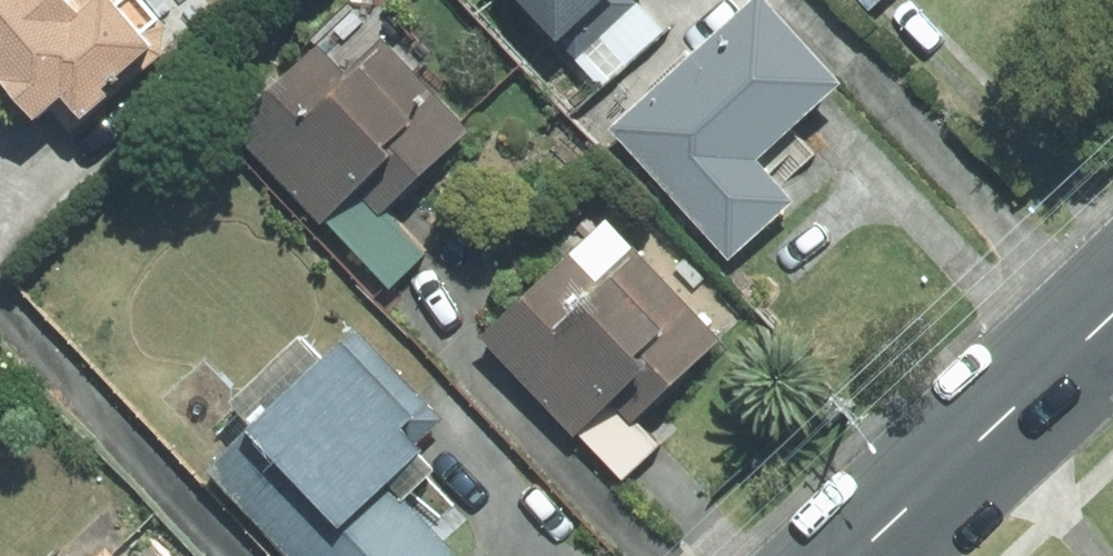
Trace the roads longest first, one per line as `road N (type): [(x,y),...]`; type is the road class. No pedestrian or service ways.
road 1 (secondary): [(857,555),(1112,316)]

